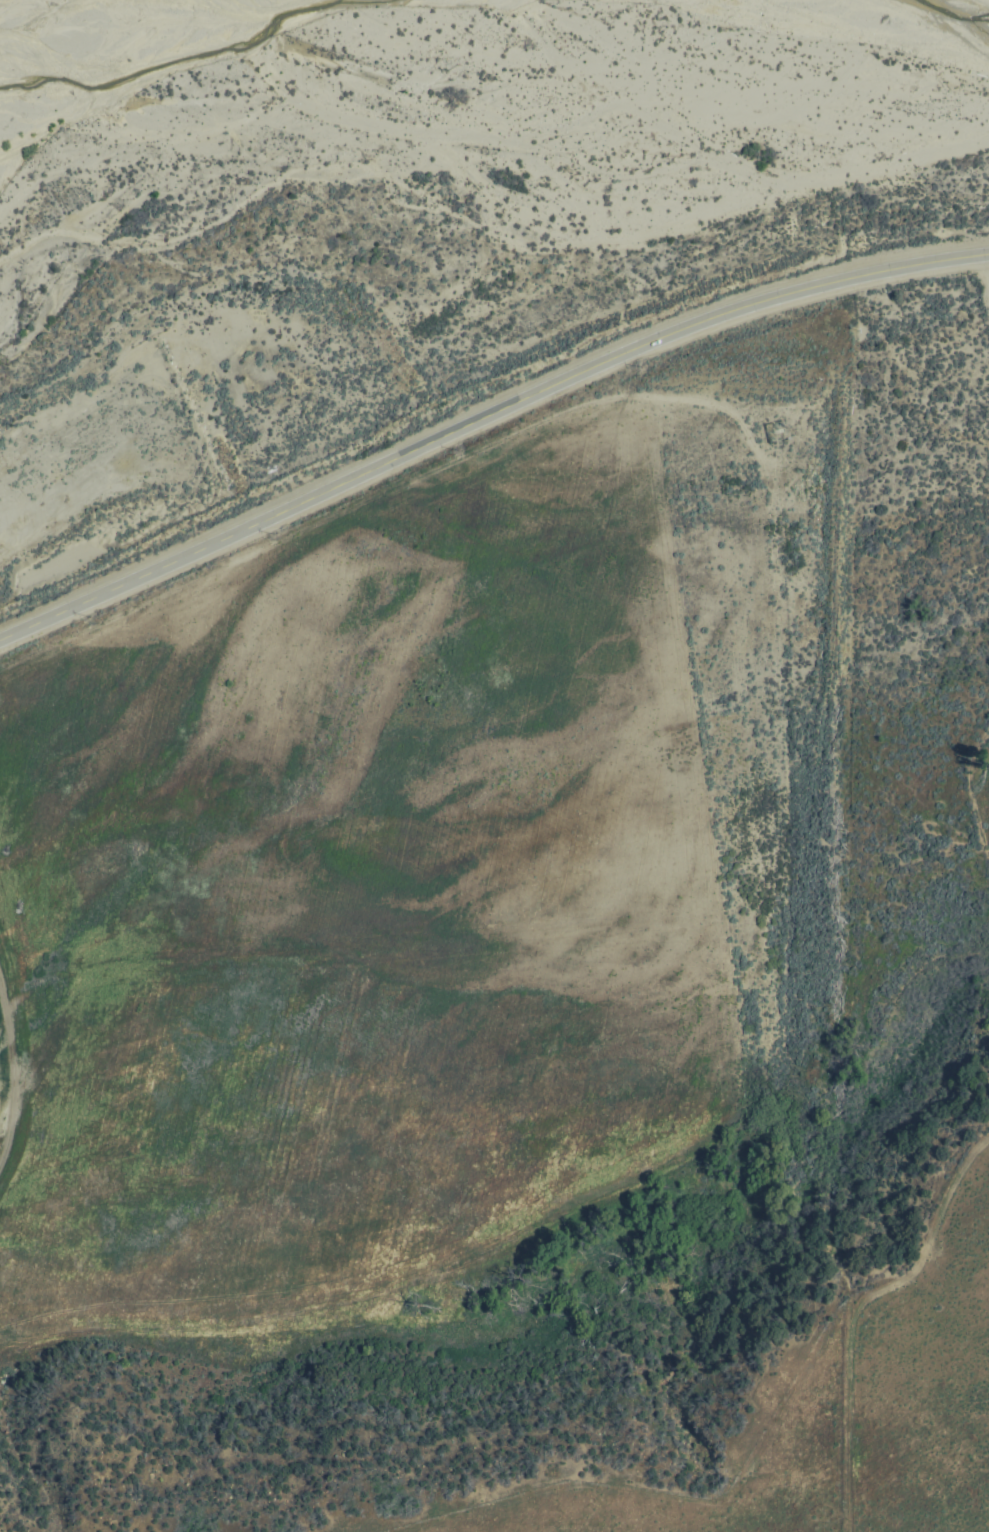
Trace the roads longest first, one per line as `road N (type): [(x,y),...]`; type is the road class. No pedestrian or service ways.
road 1 (tertiary): [(0,647),(703,326),(832,288),(988,260)]

